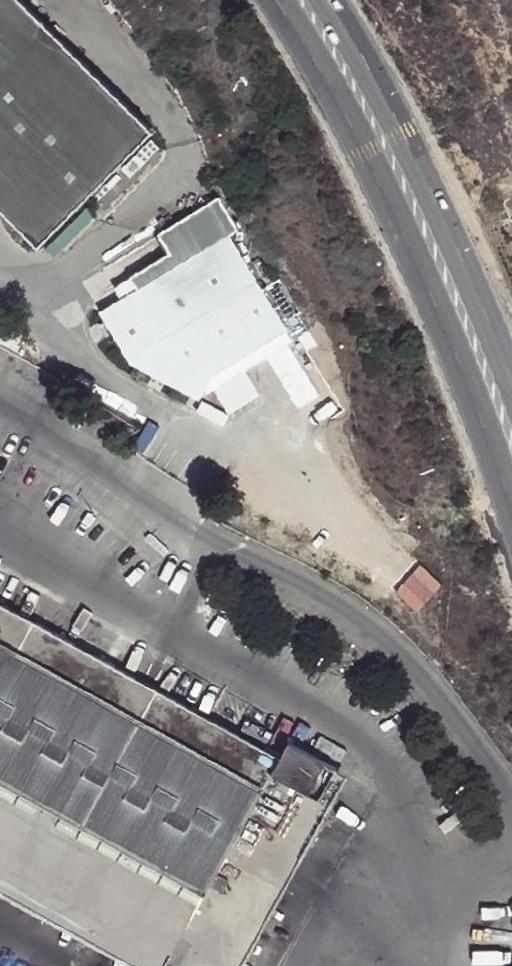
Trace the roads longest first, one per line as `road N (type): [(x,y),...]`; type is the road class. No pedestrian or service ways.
road 1 (primary): [(272,0),(316,65),(404,240),(511,511)]
road 2 (primary): [(511,385),(444,217),(325,0)]

